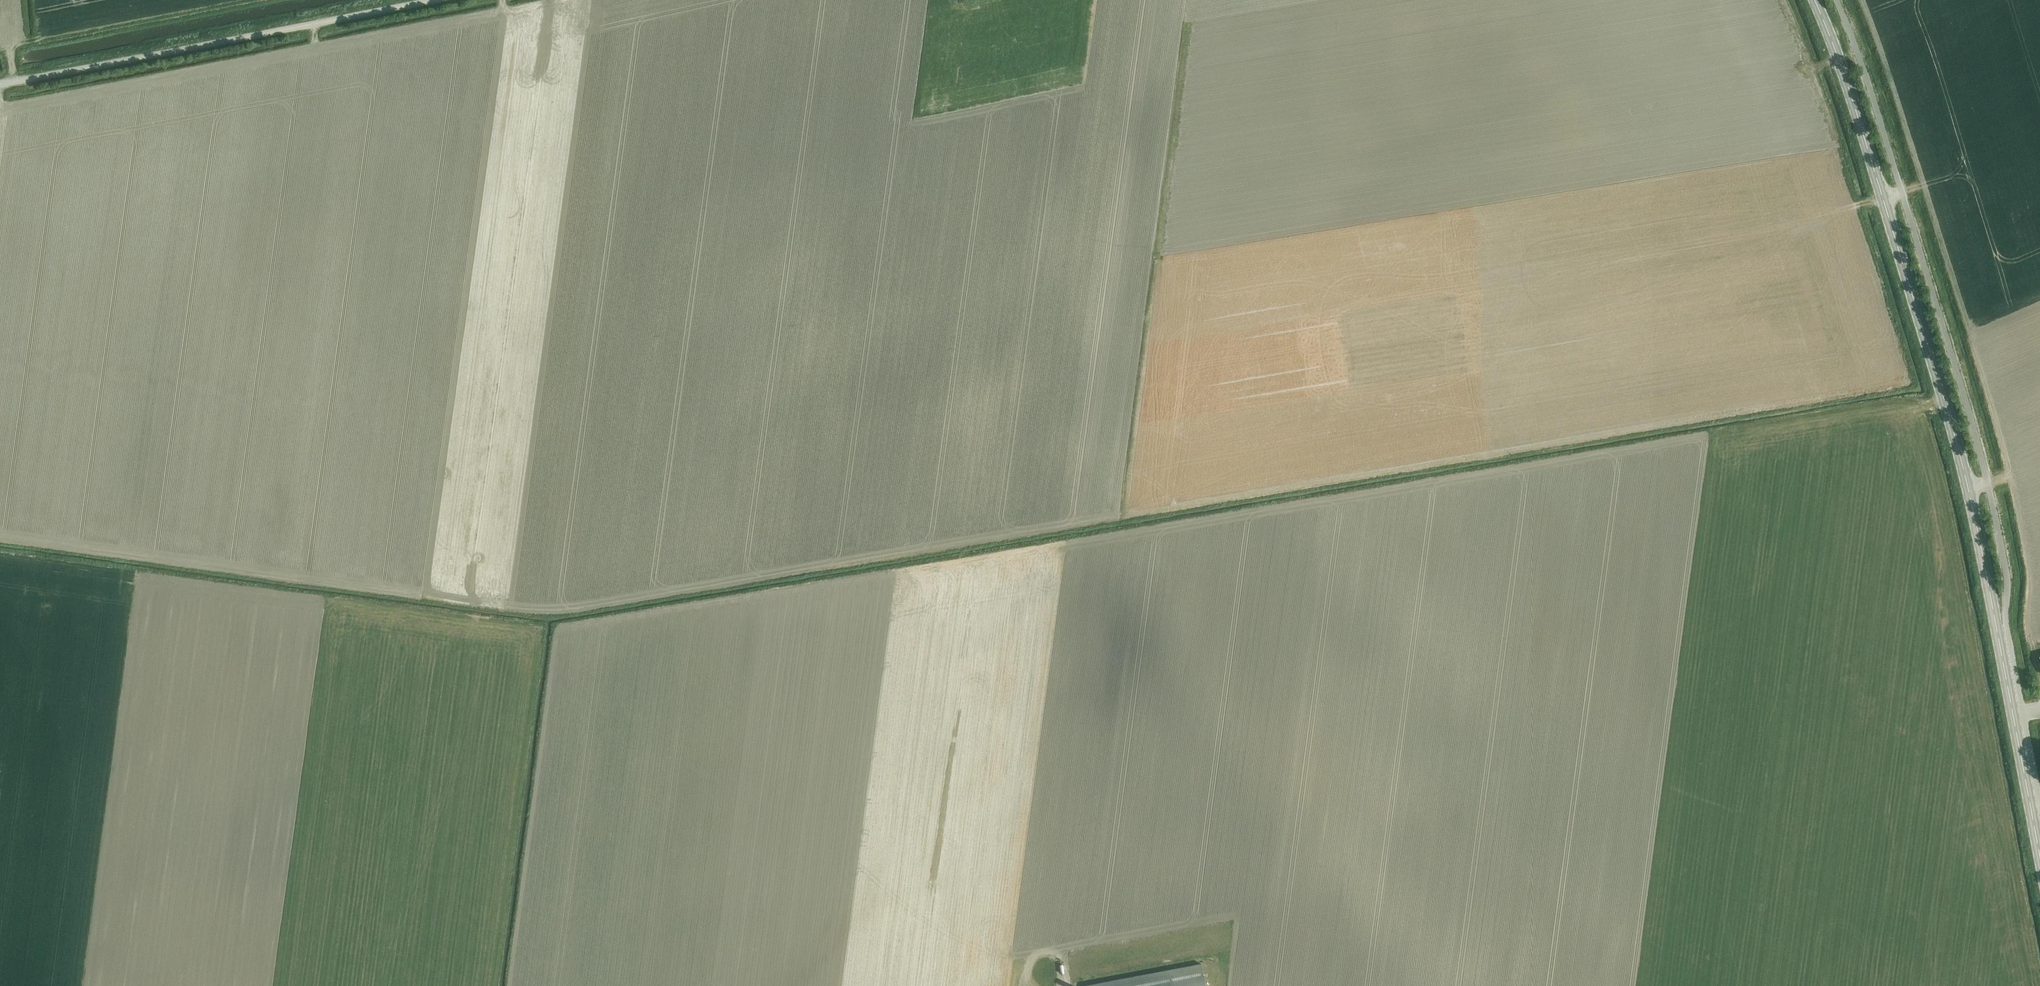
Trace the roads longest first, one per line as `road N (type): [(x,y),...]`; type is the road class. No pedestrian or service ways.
road 1 (tertiary): [(2039,863),(1966,491),(1864,136),(1813,0)]
road 2 (unclassified): [(0,82),(419,0)]

